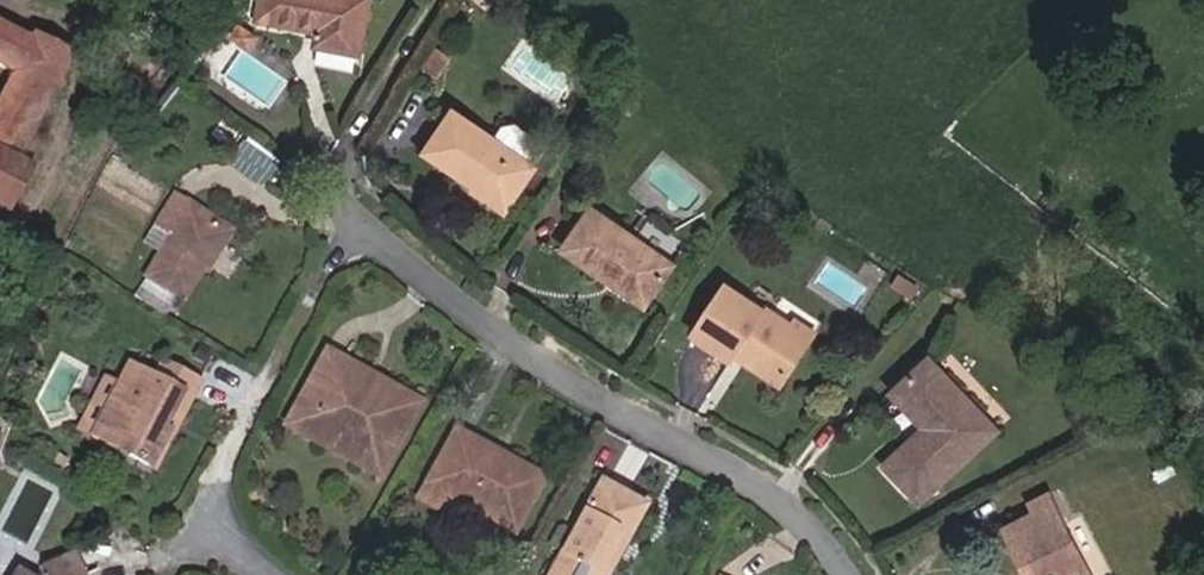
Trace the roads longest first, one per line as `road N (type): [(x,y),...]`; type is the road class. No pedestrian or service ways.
road 1 (residential): [(272,574),(204,518),(353,225),(494,334),(792,516),(838,574)]

